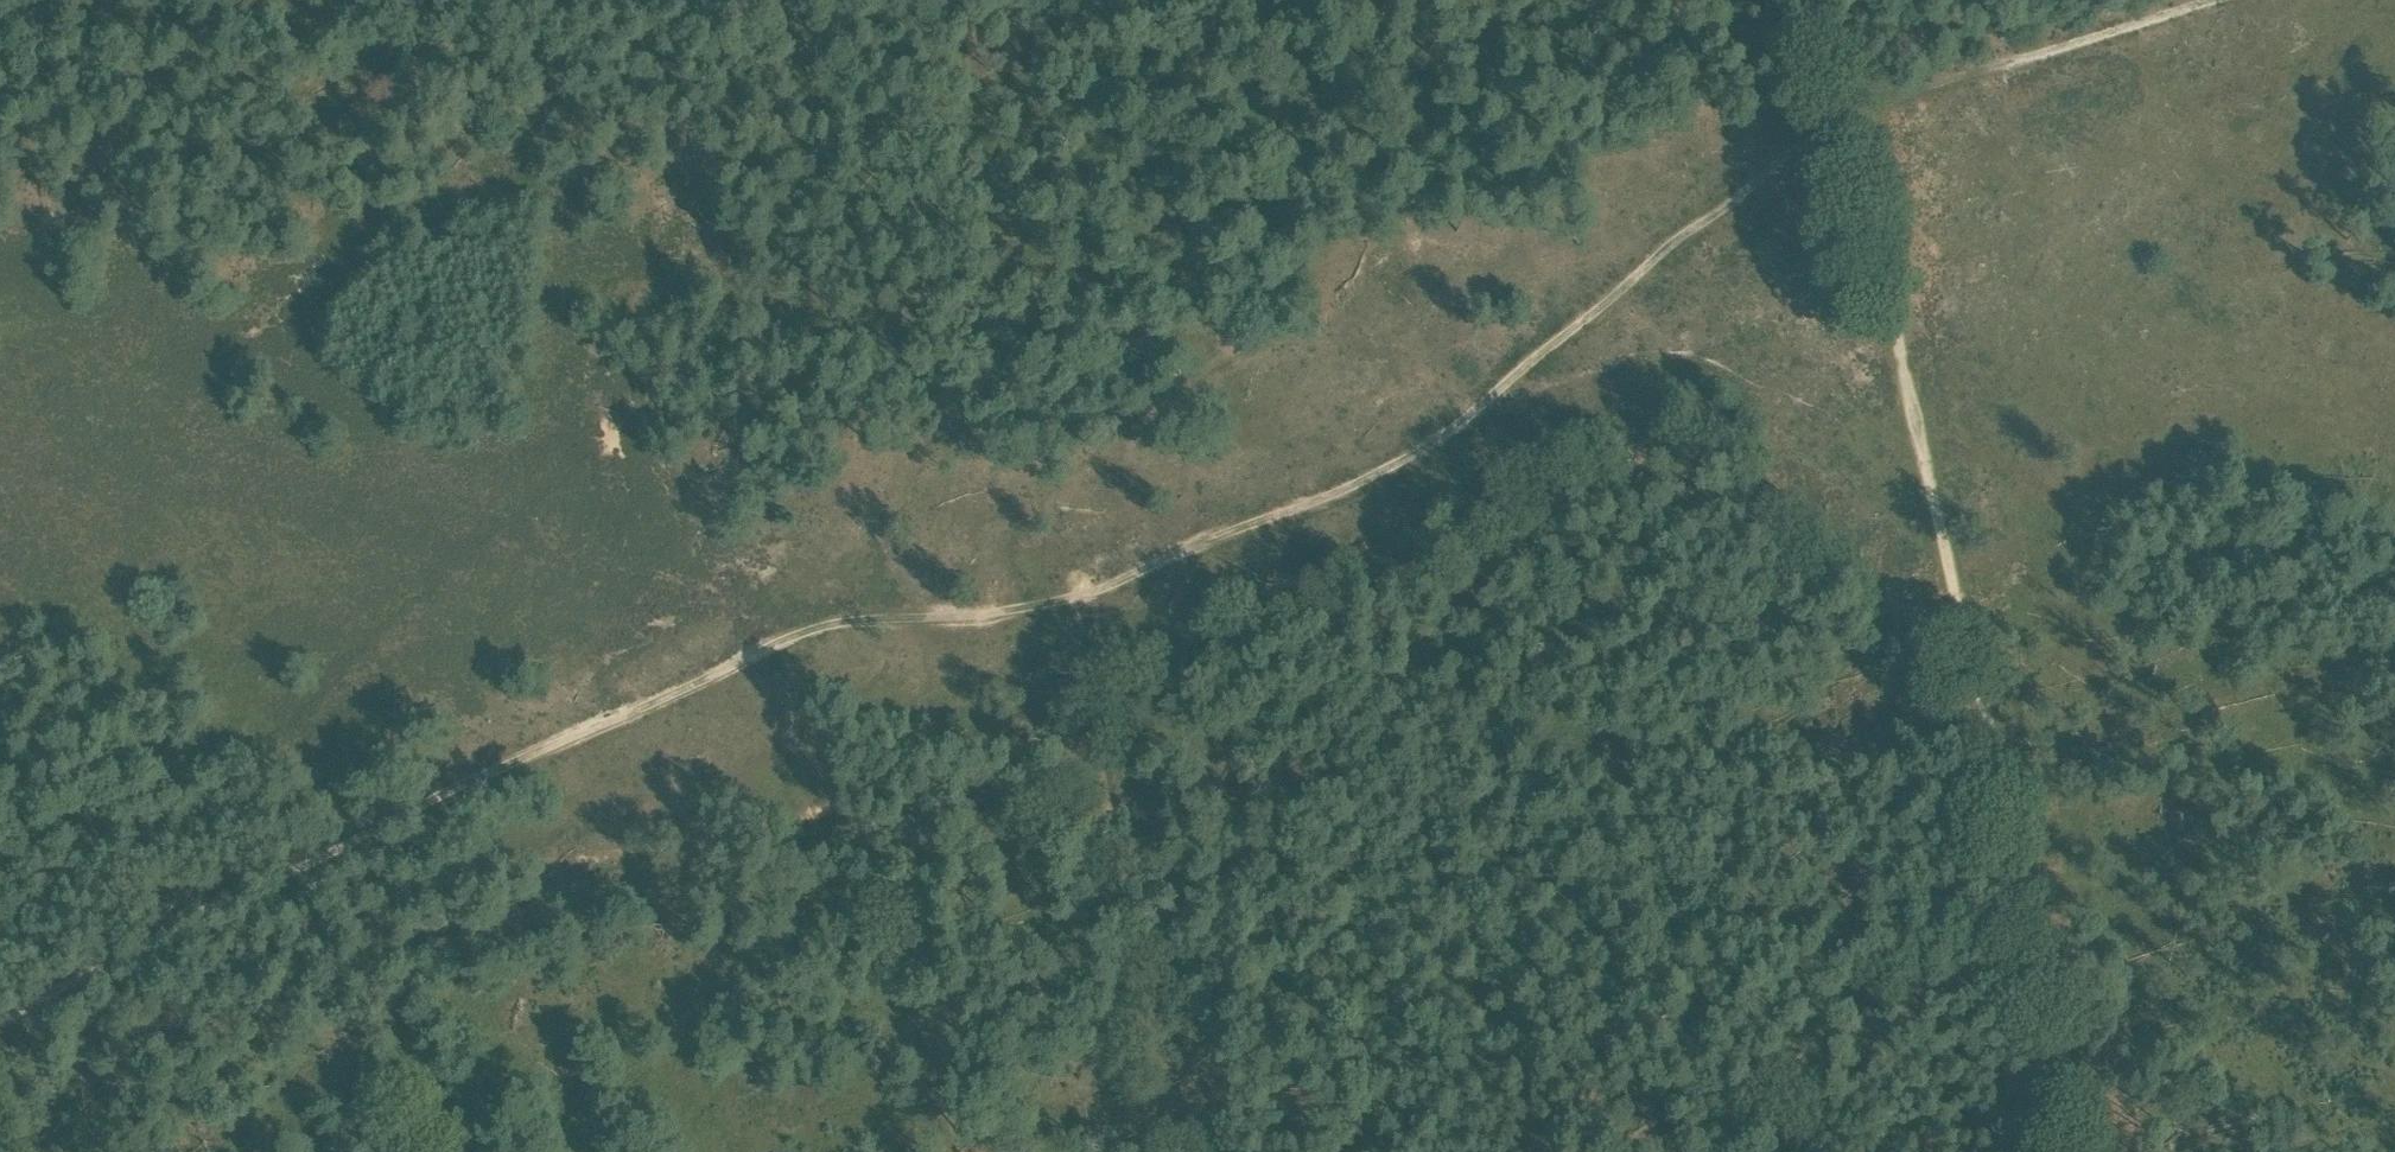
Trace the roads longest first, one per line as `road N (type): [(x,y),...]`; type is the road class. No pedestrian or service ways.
road 1 (track): [(2085,1151),(1847,133)]
road 2 (track): [(1847,133),(1815,0)]

